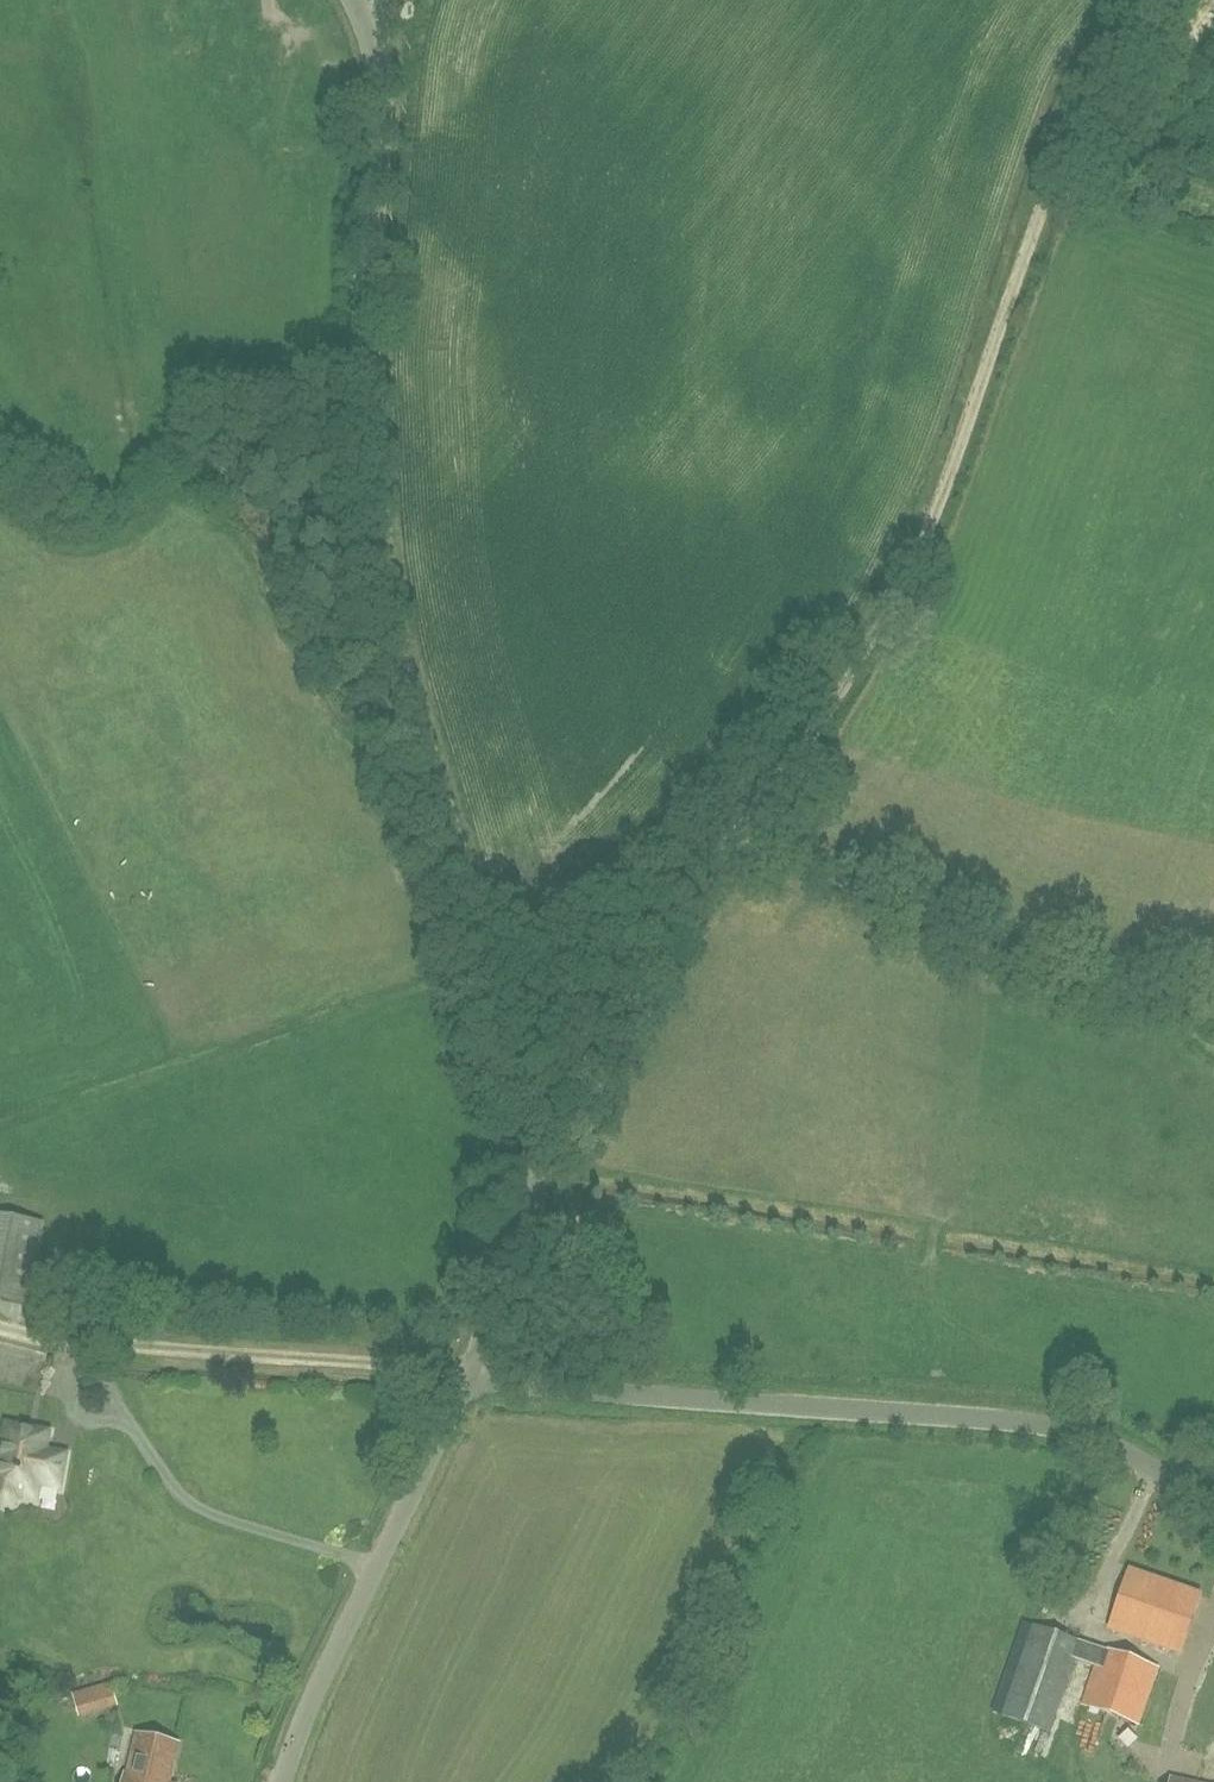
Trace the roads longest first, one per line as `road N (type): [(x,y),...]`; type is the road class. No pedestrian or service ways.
road 1 (unclassified): [(538,1141),(395,625),(368,373),(381,71),(373,28),(357,0)]
road 2 (track): [(740,838),(846,664),(939,479),(1028,216),(1177,0)]
road 3 (unclassified): [(1213,1519),(1168,1478),(1126,1455),(1036,1426),(469,1377)]
road 4 (track): [(469,1377),(436,1366),(129,1348),(0,1328)]
road 5 (unclassified): [(285,1781),(314,1699),(469,1377)]
road 6 (unclassified): [(538,1141),(578,1047),(669,918),(740,838)]
road 7 (unclassified): [(469,1377),(528,1227),(538,1141)]

